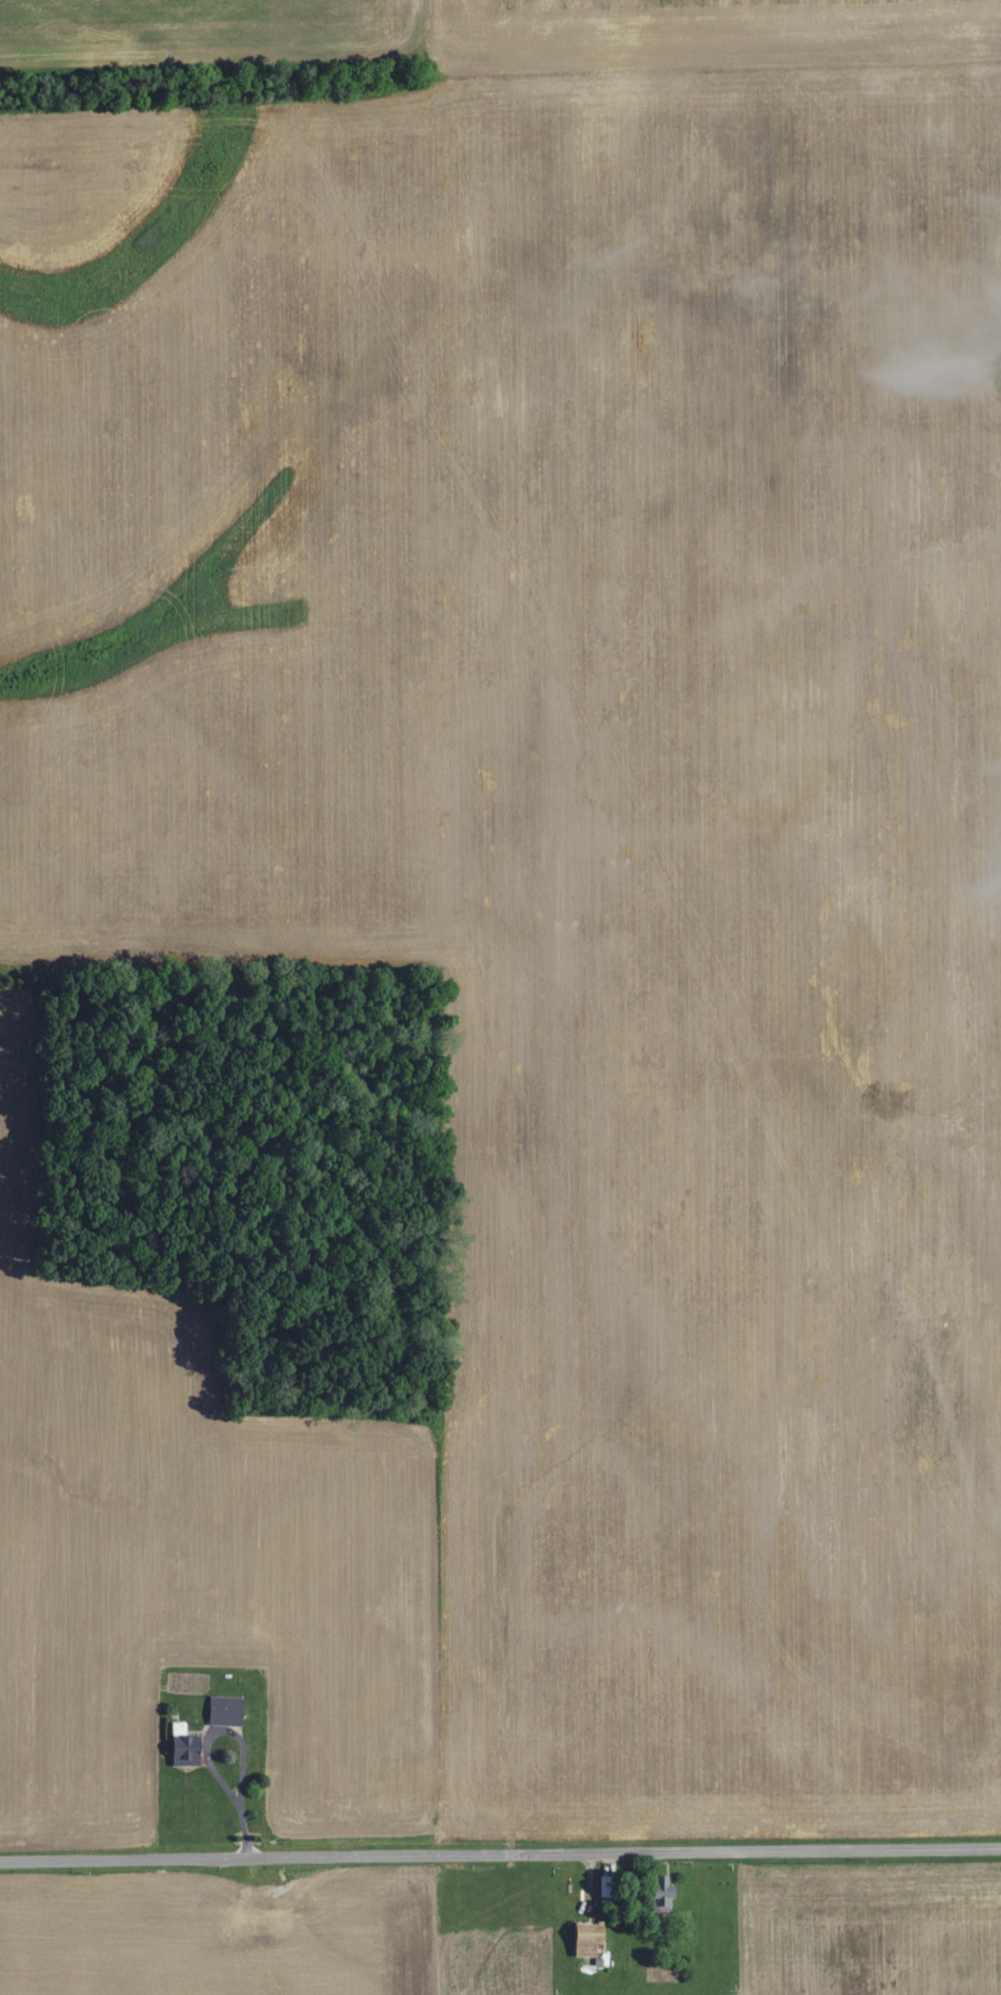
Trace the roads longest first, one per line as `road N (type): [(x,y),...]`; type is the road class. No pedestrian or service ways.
road 1 (tertiary): [(0,1862),(1000,1845)]

